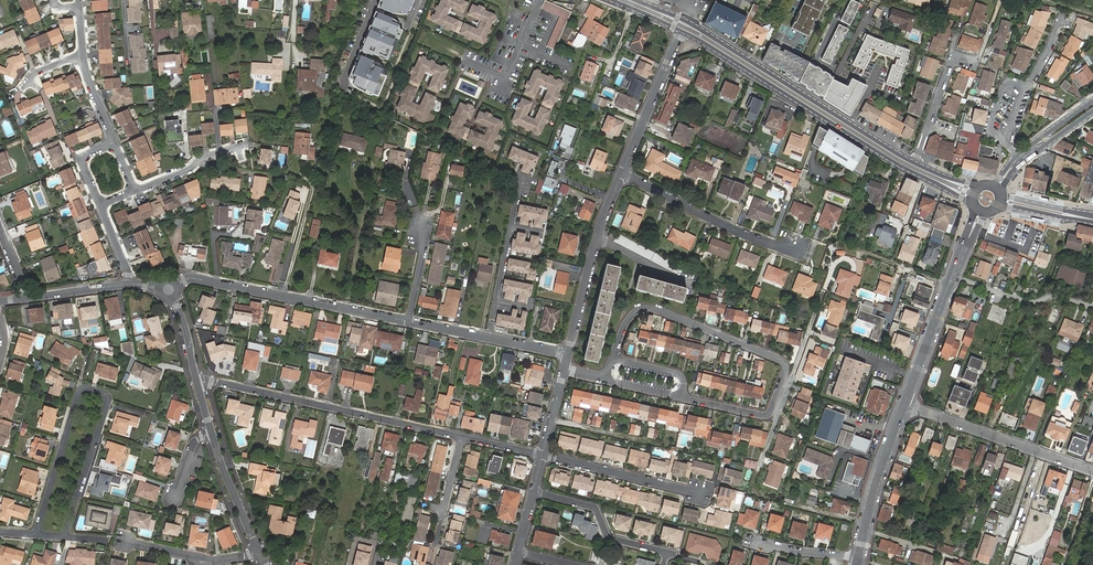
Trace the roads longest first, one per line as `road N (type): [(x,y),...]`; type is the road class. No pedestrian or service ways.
road 1 (residential): [(680,397),(766,415),(785,364),(655,309),(626,320),(612,358)]
road 2 (secondary): [(681,31),(973,203)]
road 3 (residential): [(35,535),(85,387),(108,401),(64,537)]
road 4 (secondary): [(915,163),(686,22)]
road 5 (residential): [(460,436),(197,382)]
road 6 (residential): [(409,321),(192,278),(169,289)]
road 7 (residential): [(905,405),(1092,471)]
road 8 (residential): [(621,173),(726,226),(796,247)]
road 9 (residential): [(568,356),(409,321)]
road 10 (residential): [(543,455),(701,493)]
road 11 (residential): [(1017,155),(1006,142),(1014,117),(1062,11)]
road 12 (secondary): [(905,405),(858,557)]
road 13 (residential): [(666,553),(609,538),(596,509),(534,491)]
road 14 (residential): [(621,173),(681,31)]
road 15 (residential): [(1092,304),(1057,295),(1026,302),(952,275)]
road 16 (secondary): [(952,275),(905,405)]
road 17 (residential): [(261,553),(212,433)]
road 18 (residential): [(568,356),(597,237)]
road 19 (residential): [(134,191),(245,144)]

